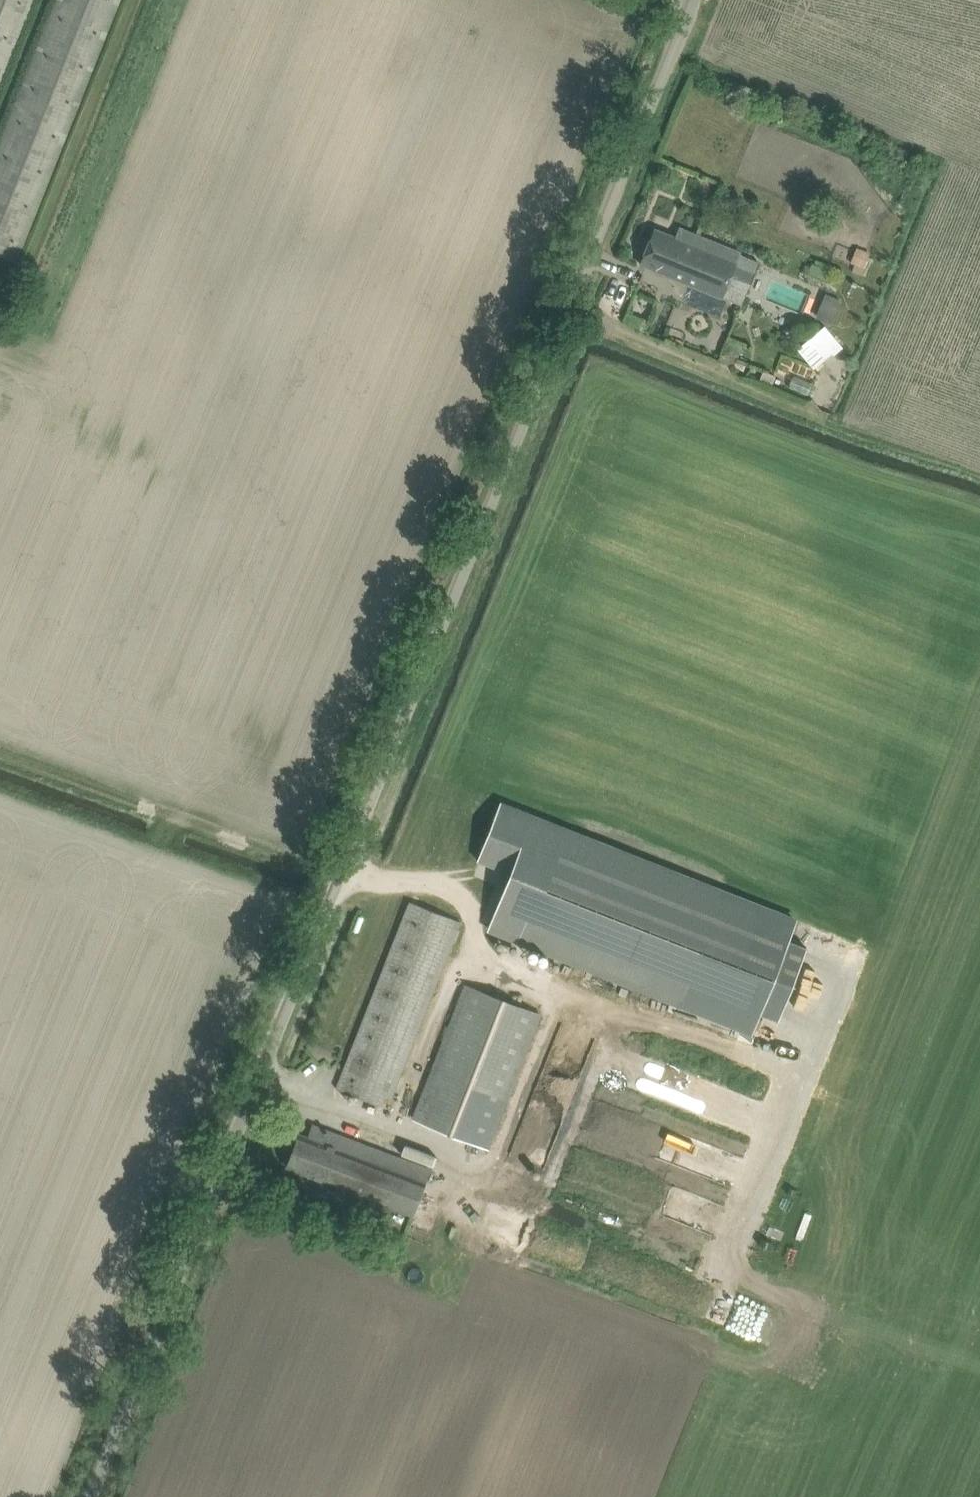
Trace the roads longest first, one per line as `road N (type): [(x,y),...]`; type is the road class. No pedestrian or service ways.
road 1 (unclassified): [(93,1496),(692,0)]

